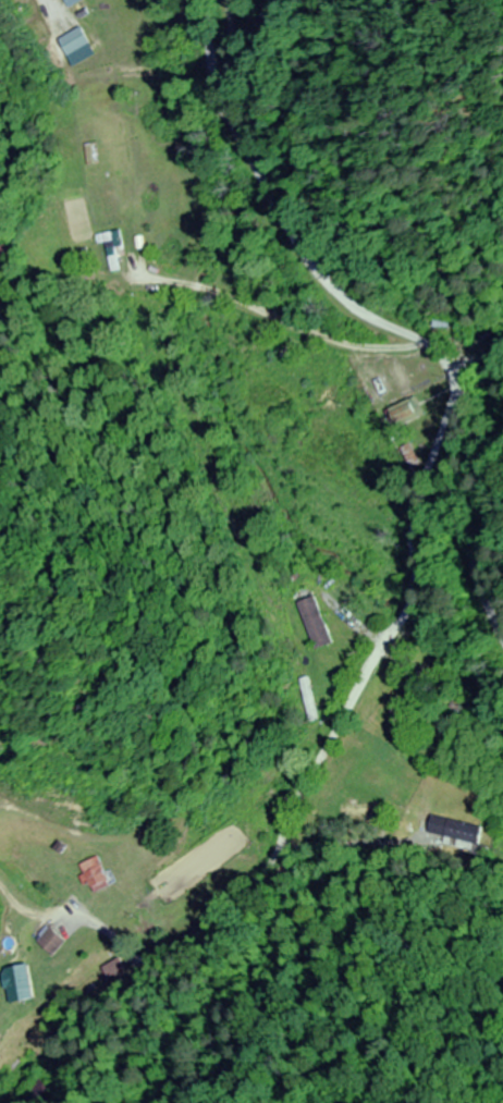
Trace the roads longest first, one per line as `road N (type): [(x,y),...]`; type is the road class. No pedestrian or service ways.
road 1 (residential): [(458,395),(417,514),(415,600),(311,770),(271,857),(200,934),(113,984),(21,1058),(0,1088)]
road 2 (residential): [(502,630),(454,483),(458,395),(449,367),(435,350),(356,307),(318,267),(220,83),(204,0)]

